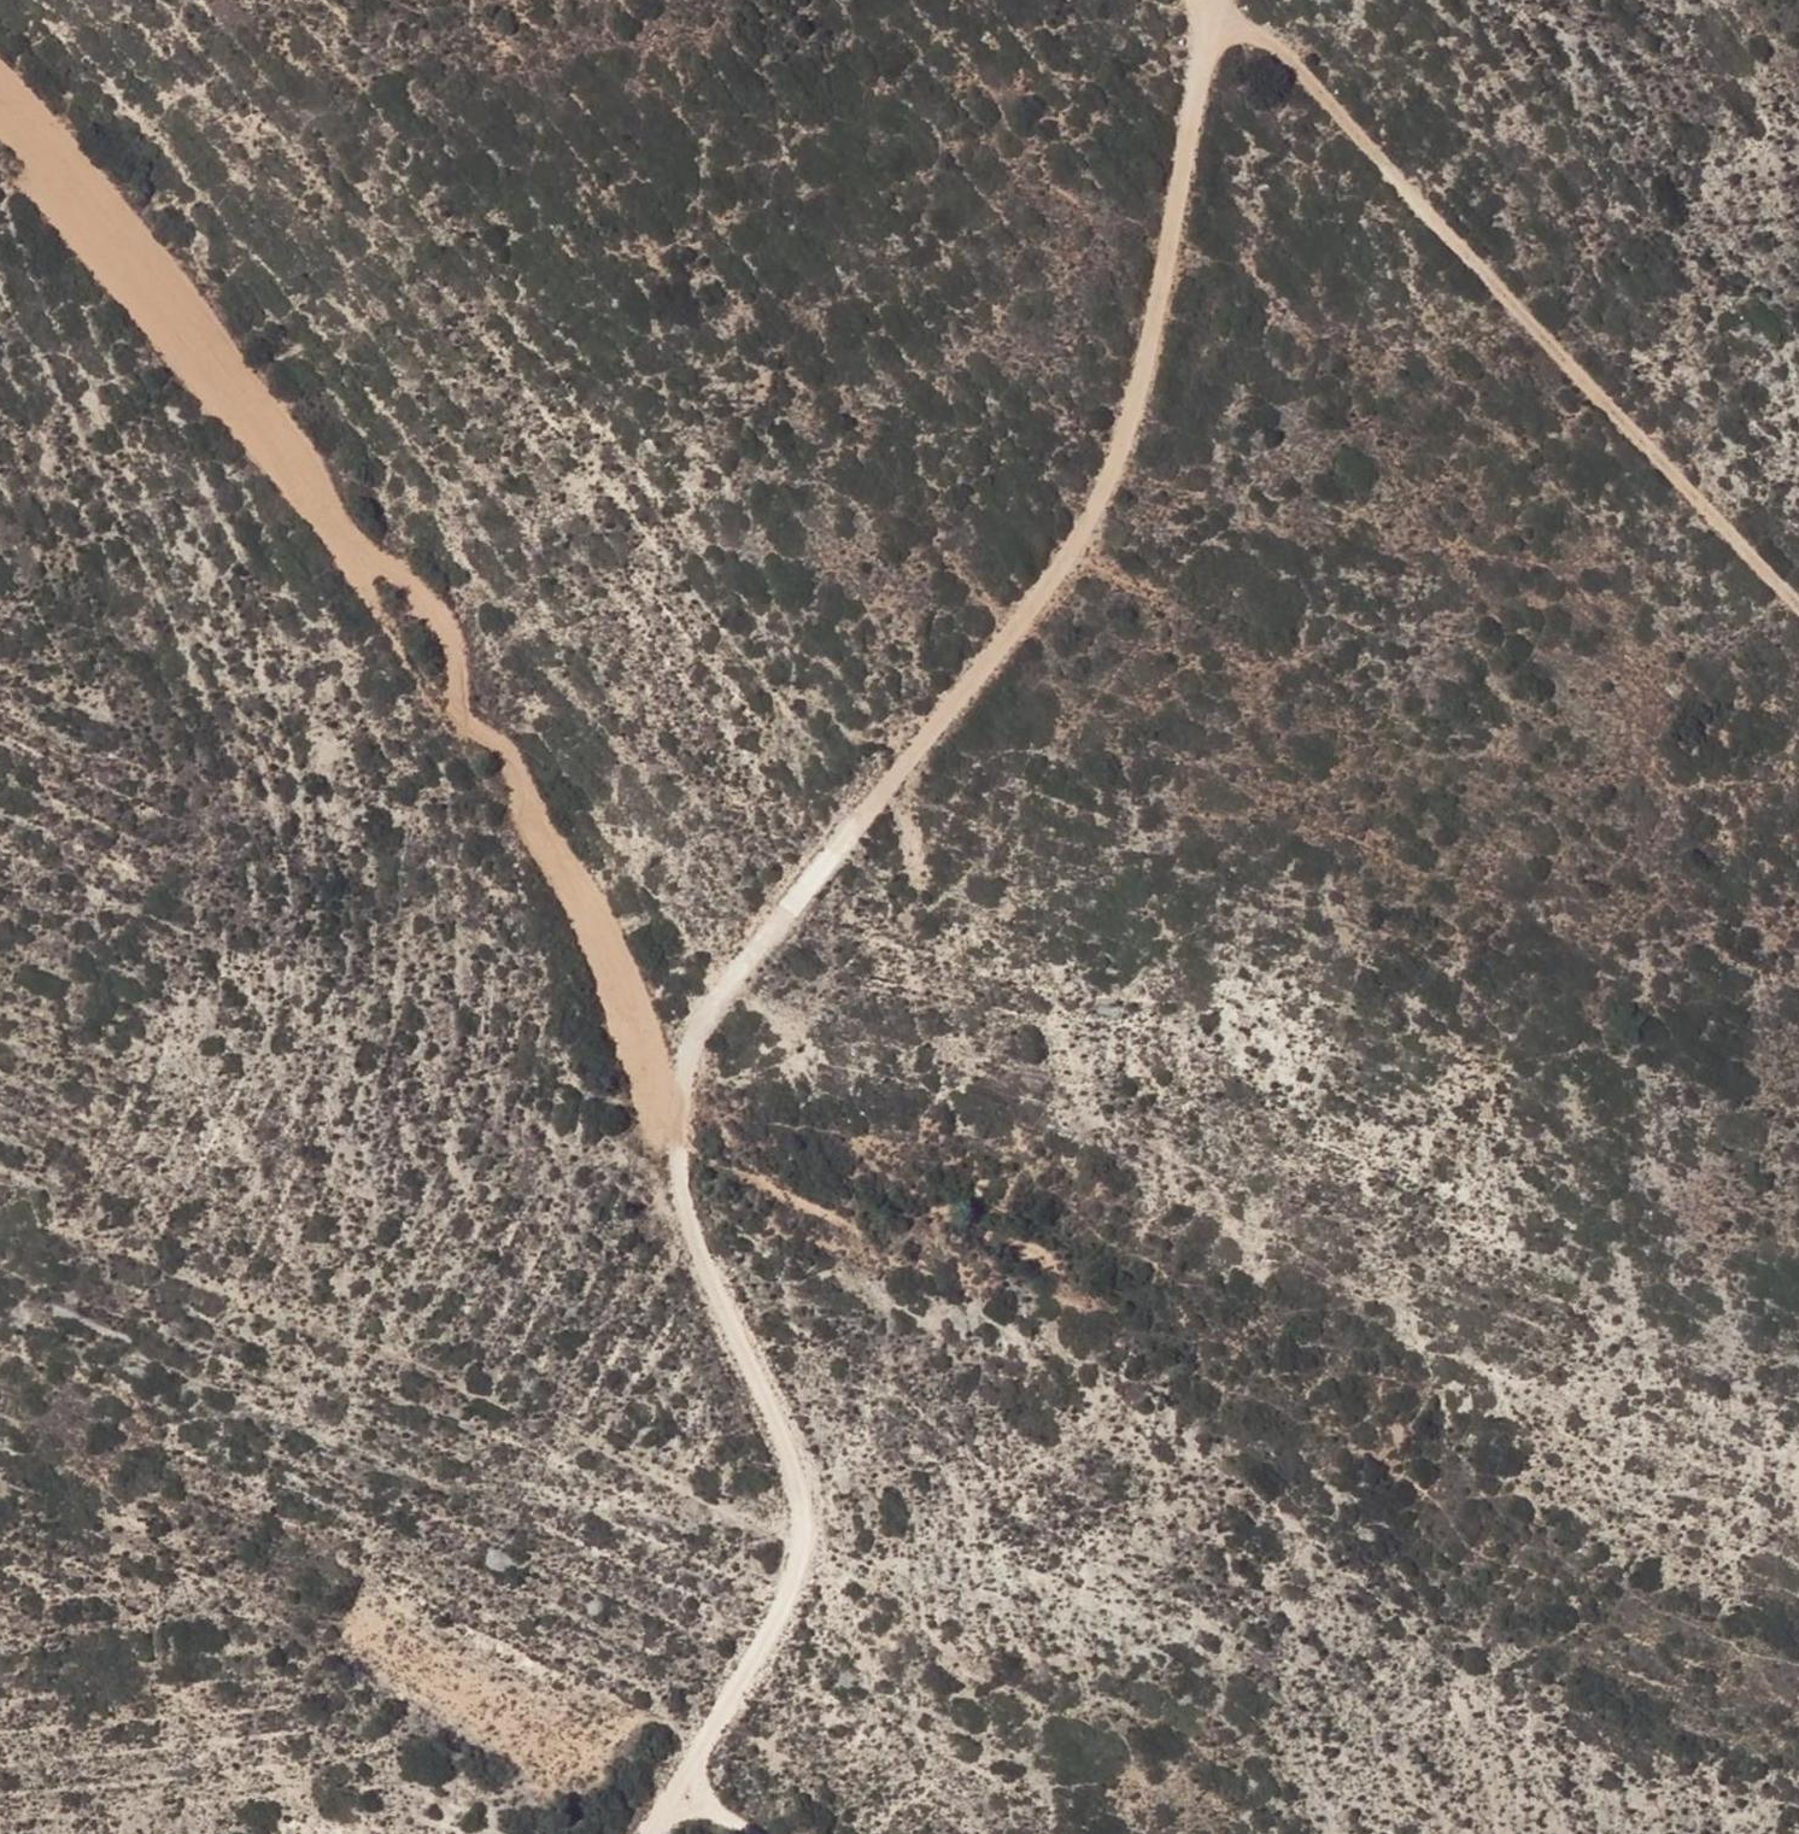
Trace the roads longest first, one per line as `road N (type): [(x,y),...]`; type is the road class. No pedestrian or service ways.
road 1 (track): [(1216,0),(1097,530),(1079,566),(1013,638),(682,1066),(658,1123),(650,1179),(795,1477),(797,1554),(657,1833)]
road 2 (track): [(1193,0),(1798,611)]

